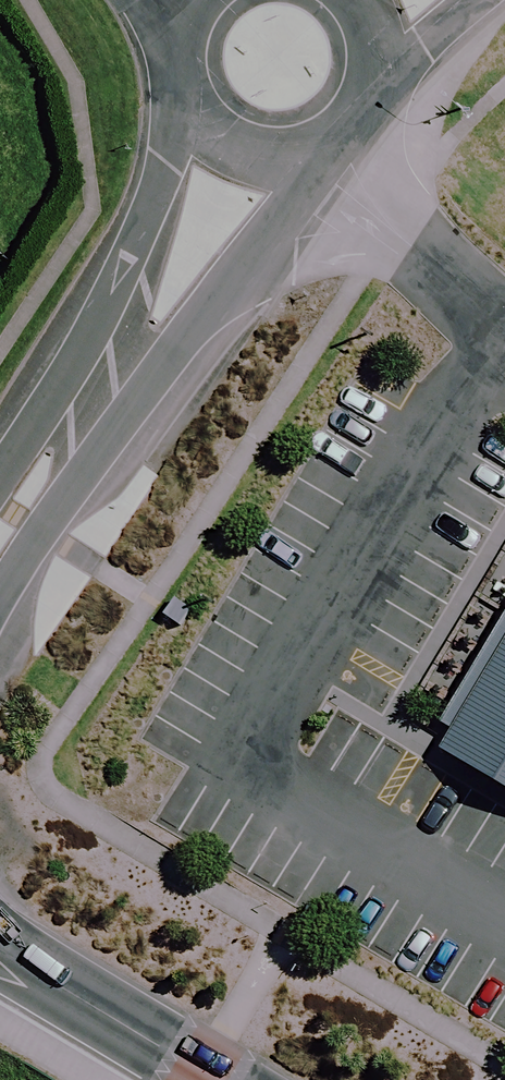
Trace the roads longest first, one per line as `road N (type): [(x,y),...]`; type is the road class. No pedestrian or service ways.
road 1 (tertiary): [(299,162),(288,209),(178,345),(102,393)]
road 2 (tertiary): [(102,393),(116,288),(186,111)]
road 3 (tertiary): [(0,945),(223,1079)]
road 4 (tertiary): [(33,489),(0,650)]
road 5 (tertiary): [(380,69),(371,103),(351,133),(299,162)]
road 6 (tertiary): [(299,162),(234,155),(186,111)]
road 7 (unclassified): [(478,0),(380,69)]

